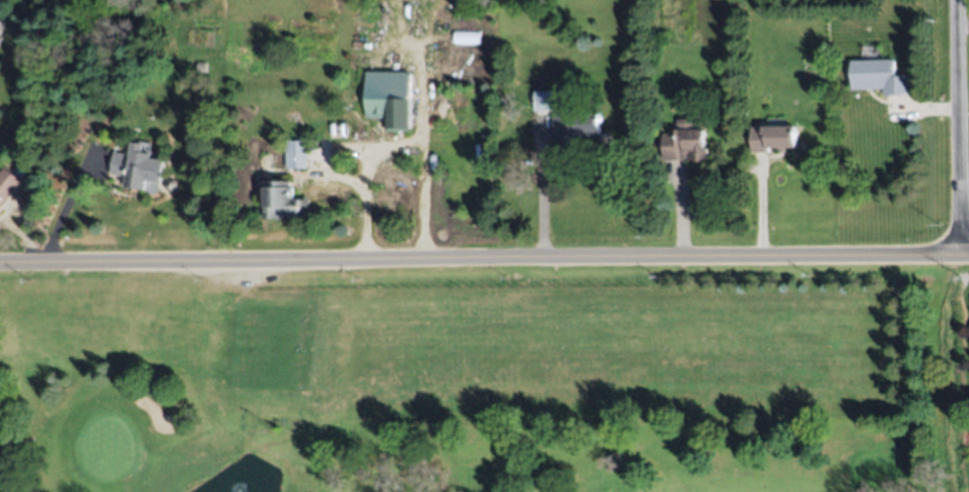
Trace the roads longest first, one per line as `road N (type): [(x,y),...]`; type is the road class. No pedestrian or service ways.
road 1 (tertiary): [(0,262),(968,254)]
road 2 (residential): [(965,254),(960,0)]

